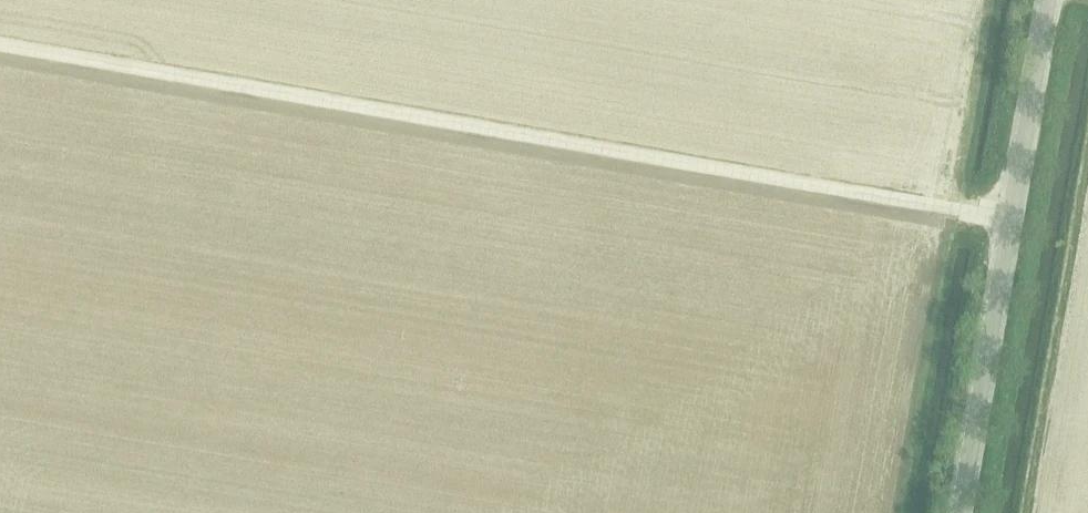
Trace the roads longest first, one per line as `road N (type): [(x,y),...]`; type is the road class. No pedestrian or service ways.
road 1 (unclassified): [(957,512),(1046,0)]

